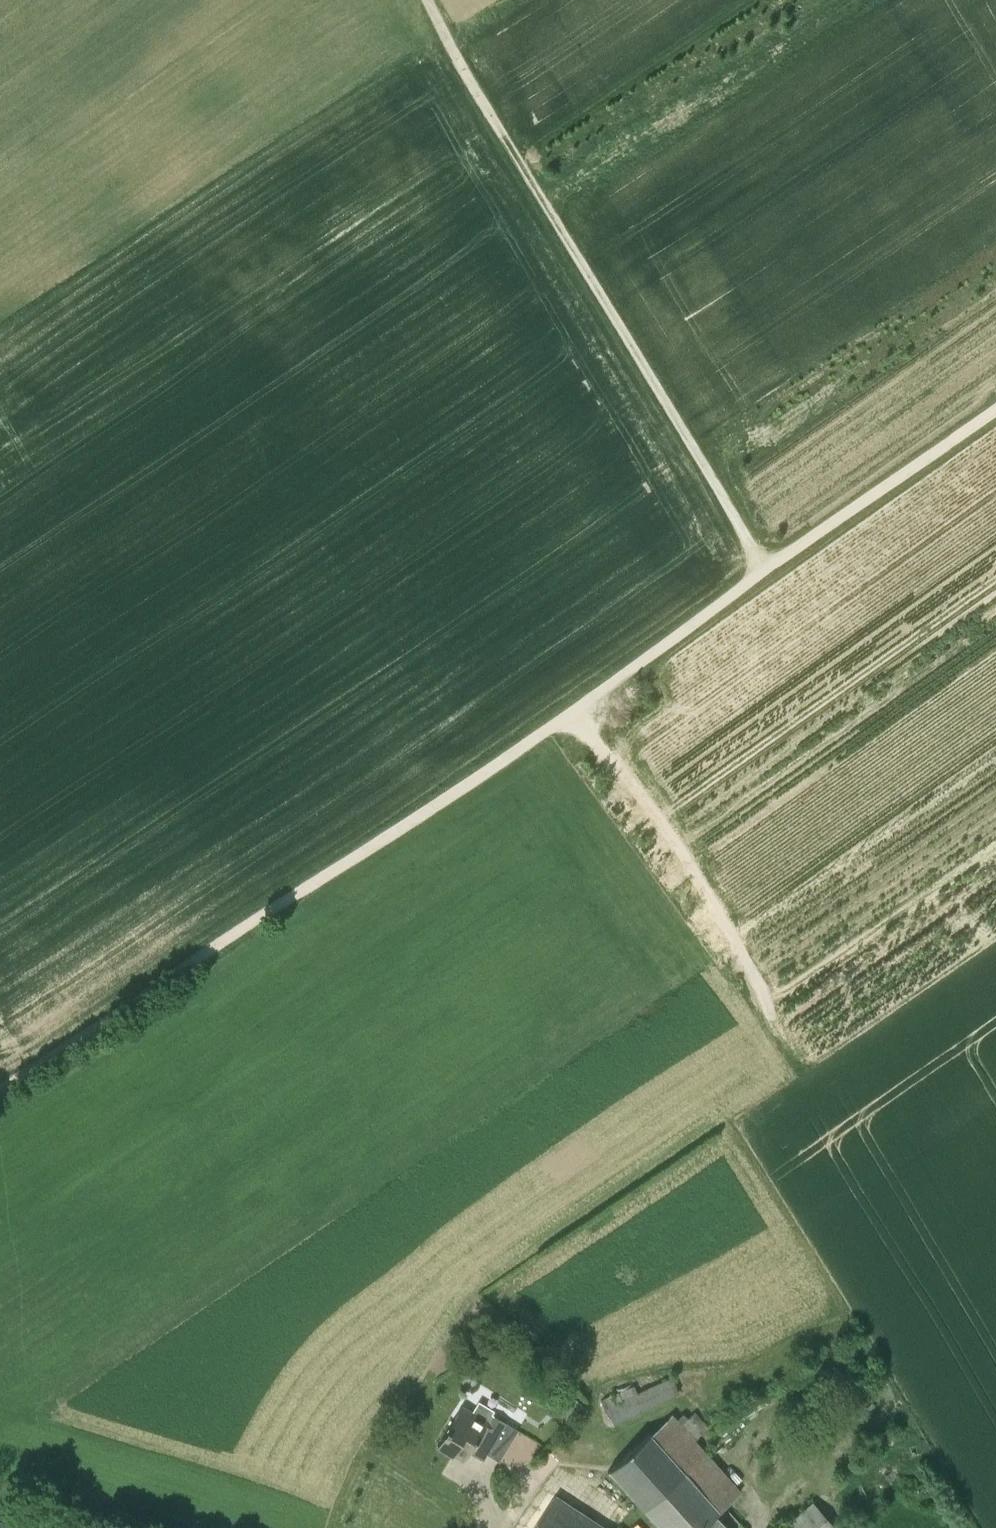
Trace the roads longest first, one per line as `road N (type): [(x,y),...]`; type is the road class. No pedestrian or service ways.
road 1 (track): [(0,1090),(506,756),(995,408)]
road 2 (track): [(428,0),(731,508),(758,574)]

